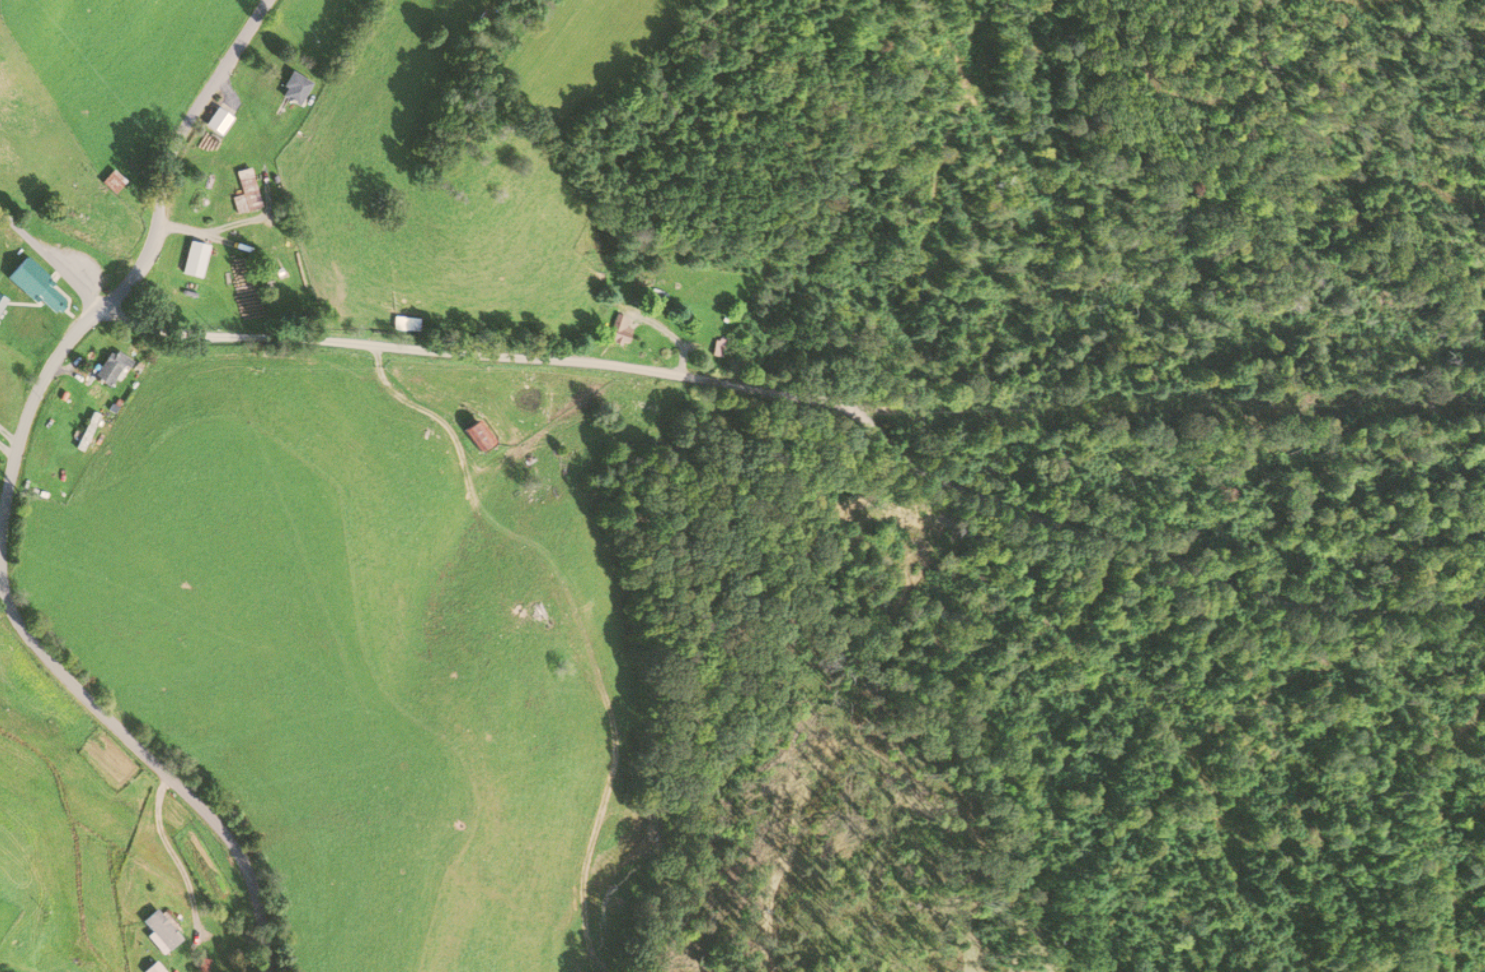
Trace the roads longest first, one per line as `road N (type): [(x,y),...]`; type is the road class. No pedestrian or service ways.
road 1 (residential): [(1484,600),(1411,607),(1122,579),(1009,531),(916,469),(859,415),(813,395),(590,361),(161,333),(99,307)]
road 2 (tertiary): [(0,507),(26,407),(47,365),(140,263),(172,145),(263,0)]
road 3 (tertiary): [(264,971),(244,872),(213,823),(23,636),(0,588)]
road 4 (residential): [(99,307),(61,263),(0,217)]

